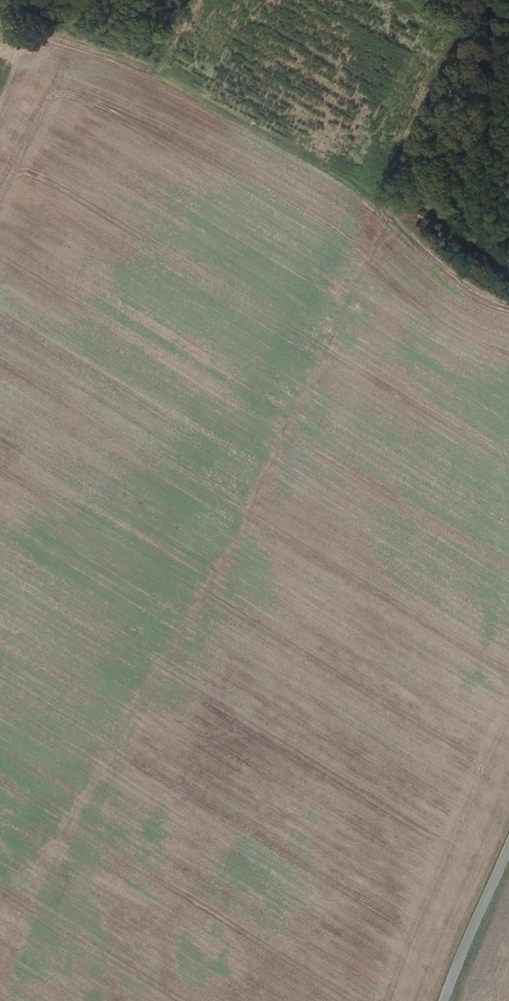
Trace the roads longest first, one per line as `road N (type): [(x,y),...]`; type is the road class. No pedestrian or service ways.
road 1 (track): [(508,305),(434,259),(369,193),(329,166),(155,76),(0,20)]
road 2 (unclassified): [(442,1000),(508,846)]

